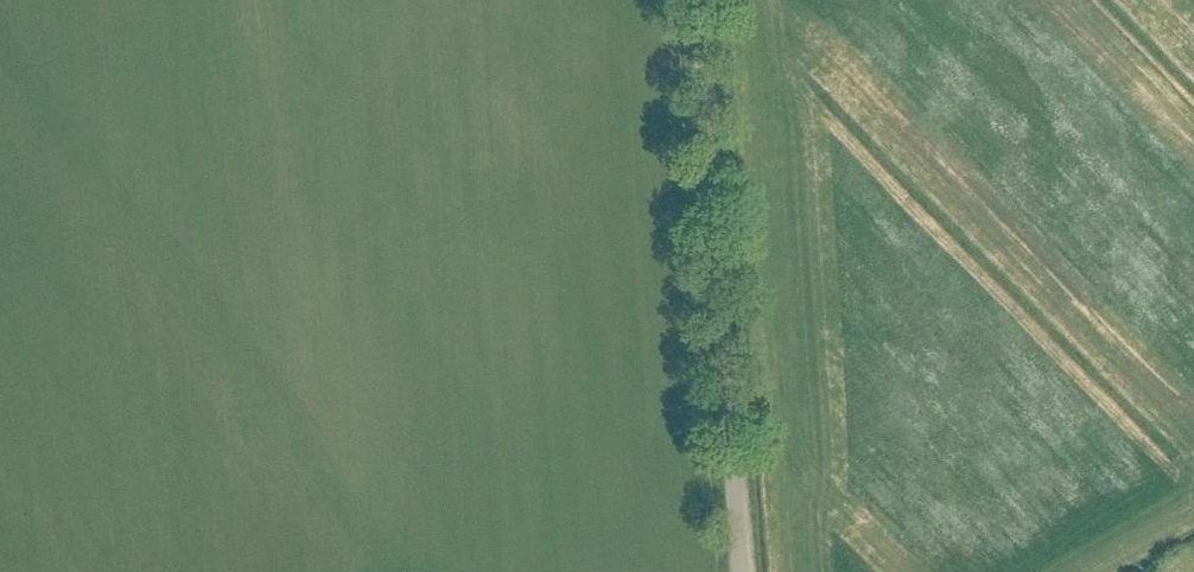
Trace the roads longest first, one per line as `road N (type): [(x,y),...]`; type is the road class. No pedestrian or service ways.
road 1 (unclassified): [(741,571),(701,0)]

